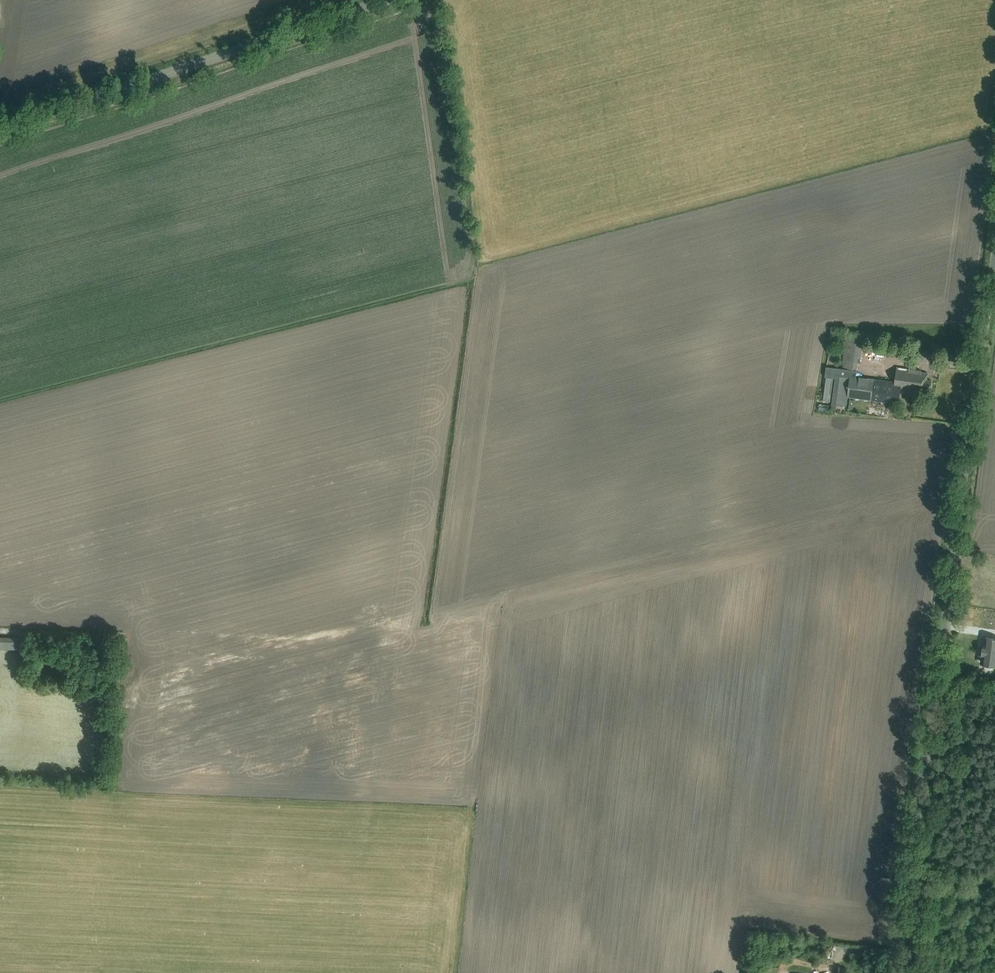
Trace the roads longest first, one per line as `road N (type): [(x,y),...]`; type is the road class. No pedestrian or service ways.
road 1 (unclassified): [(897,972),(994,279)]
road 2 (tertiary): [(0,123),(377,0)]

